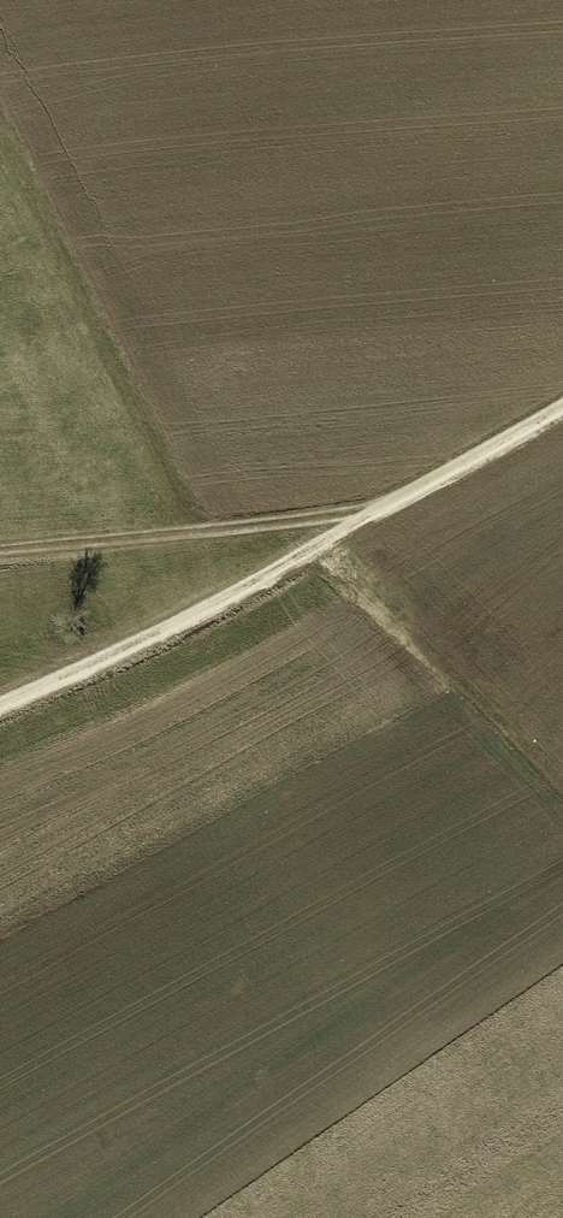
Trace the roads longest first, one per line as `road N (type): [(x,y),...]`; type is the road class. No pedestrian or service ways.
road 1 (track): [(0,705),(183,619),(562,408)]
road 2 (track): [(0,128),(198,534)]
road 3 (track): [(0,550),(381,510)]
road 4 (track): [(326,540),(562,785)]

